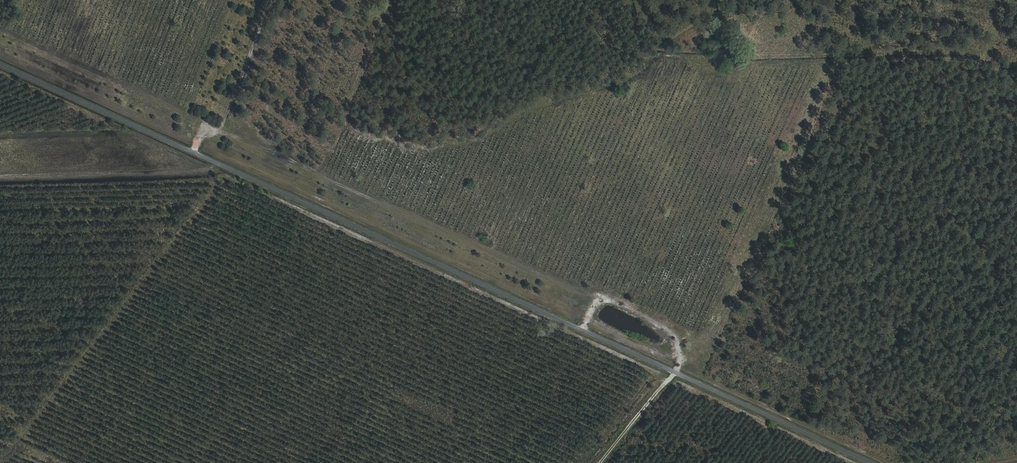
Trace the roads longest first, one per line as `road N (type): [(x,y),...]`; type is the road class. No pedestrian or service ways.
road 1 (unclassified): [(875,462),(0,62)]
road 2 (track): [(668,332),(712,329),(737,296),(802,124),(841,54),(966,51),(1016,69)]
road 3 (track): [(600,299),(241,139),(204,135),(195,152)]
road 4 (track): [(319,170),(391,0)]
road 5 (track): [(674,371),(674,337),(643,313),(600,299),(583,330)]
road 6 (track): [(219,132),(273,0)]

